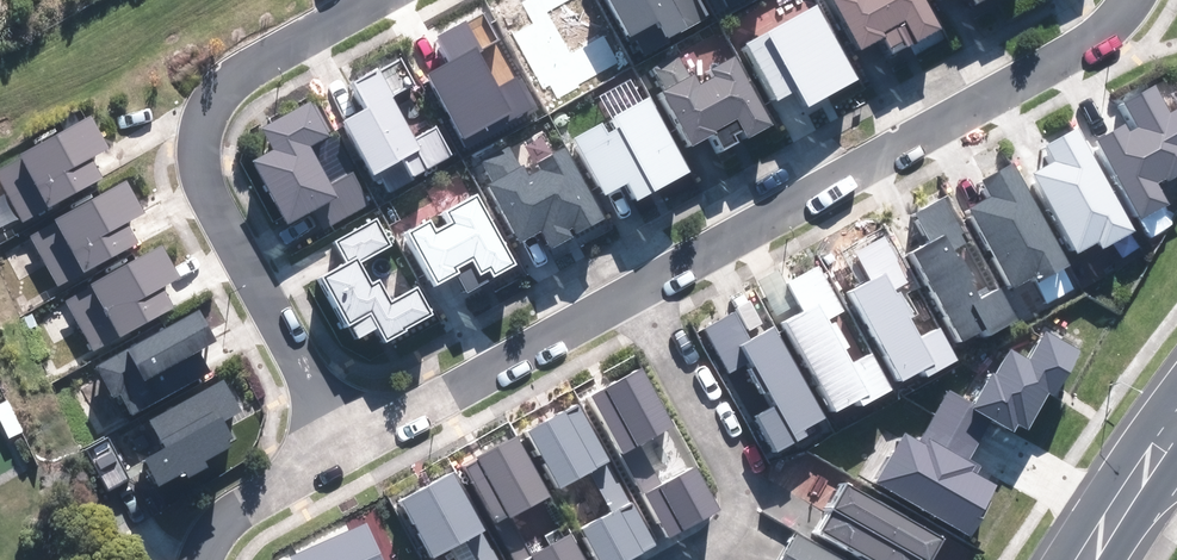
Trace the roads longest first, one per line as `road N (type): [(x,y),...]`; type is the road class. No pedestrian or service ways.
road 1 (residential): [(633,297),(1066,58),(1110,30),(1134,0)]
road 2 (residential): [(372,0),(243,72),(208,108),(199,146),(212,202),(343,451)]
road 3 (residential): [(343,451),(633,297)]
road 4 (residential): [(633,297),(735,473),(748,512)]
road 5 (residential): [(198,559),(226,519),(343,451)]
road 6 (residential): [(1175,425),(1086,559)]

